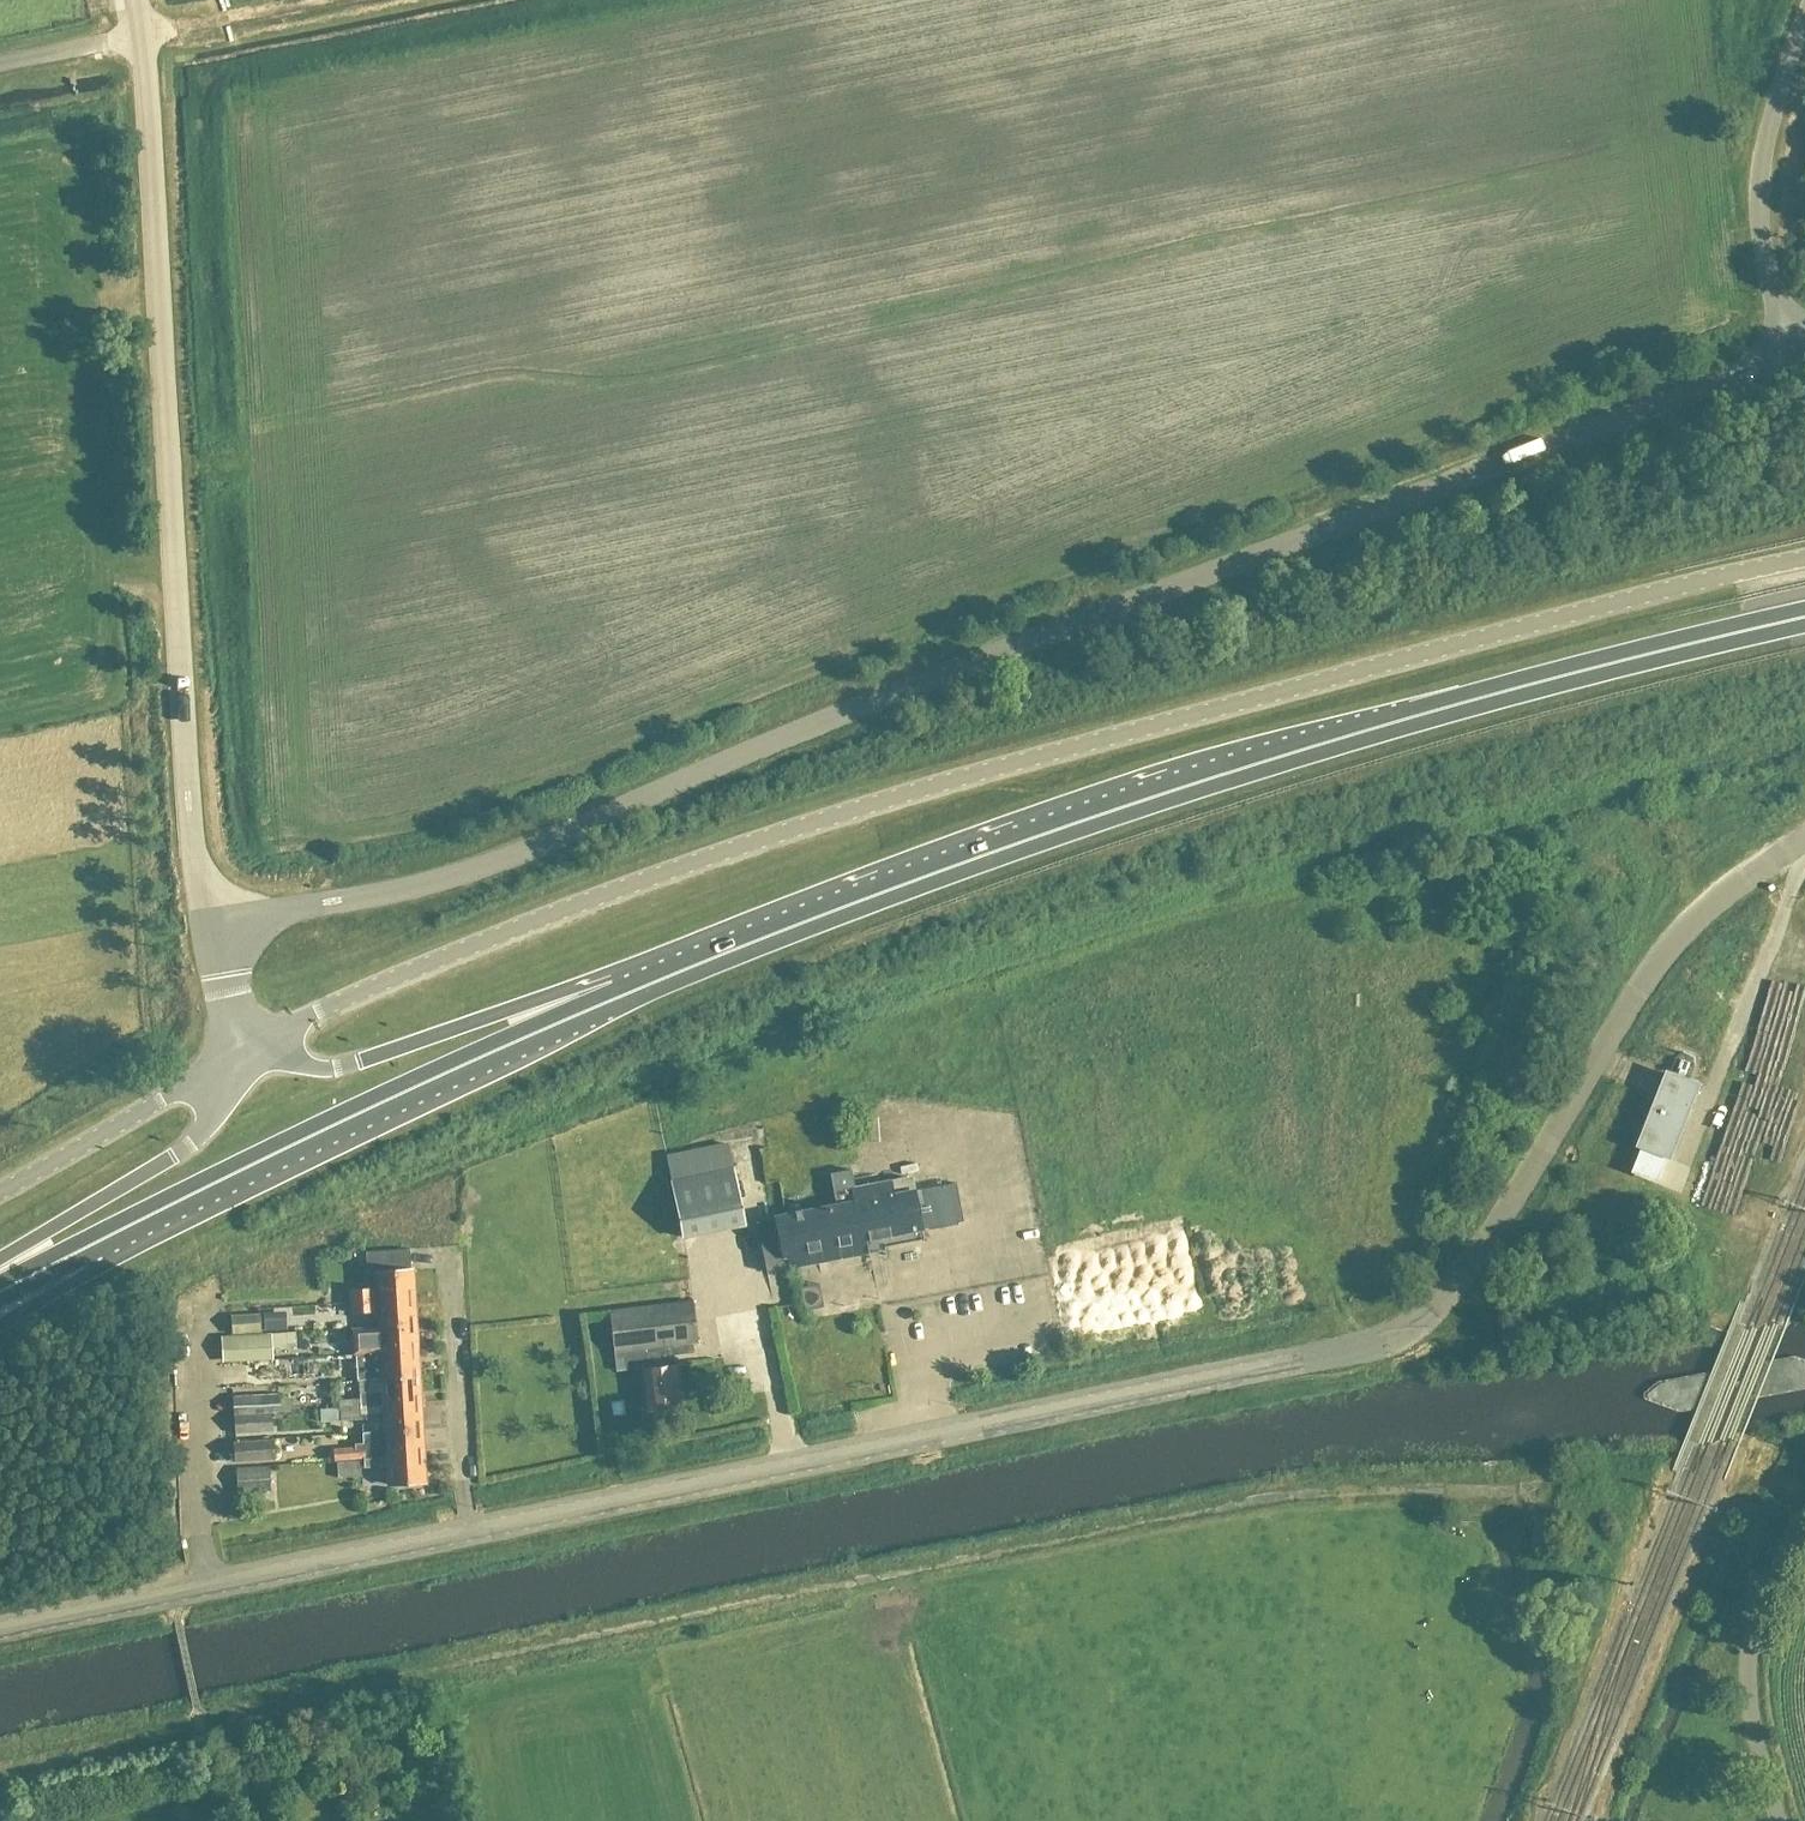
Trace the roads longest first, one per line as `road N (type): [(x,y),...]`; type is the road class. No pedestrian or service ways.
road 1 (unclassified): [(0,1630),(1411,1334),(1456,1284),(1676,942),(1717,901),(1804,840)]
road 2 (unclassified): [(211,925),(380,897),(465,872),(718,765),(1793,353)]
road 3 (unclassified): [(247,1055),(423,967),(857,813),(1804,560)]
road 4 (trunk): [(665,980),(1146,803),(1420,720),(1804,622)]
road 5 (unclassified): [(211,925),(192,840),(142,40)]
road 6 (trunk): [(130,1231),(665,980)]
road 7 (trunk): [(665,980),(565,998),(343,1072),(247,1055)]
road 8 (unclassified): [(1793,353),(1768,278),(1758,190),(1772,105),(1804,20)]
road 9 (trunk): [(247,1055),(229,1100),(187,1148),(0,1263)]
road 10 (unclassified): [(1778,1820),(1752,1728),(1749,1648),(1764,1593),(1804,1522)]
road 11 (unclassified): [(0,1191),(247,1055)]
road 12 (unclassified): [(334,0),(142,40)]
road 13 (trunk): [(0,1327),(130,1231)]
road 14 (trunk): [(0,1296),(130,1231)]
road 15 (unclassified): [(142,40),(0,68)]
road 16 (unclassified): [(247,1055),(211,925)]

